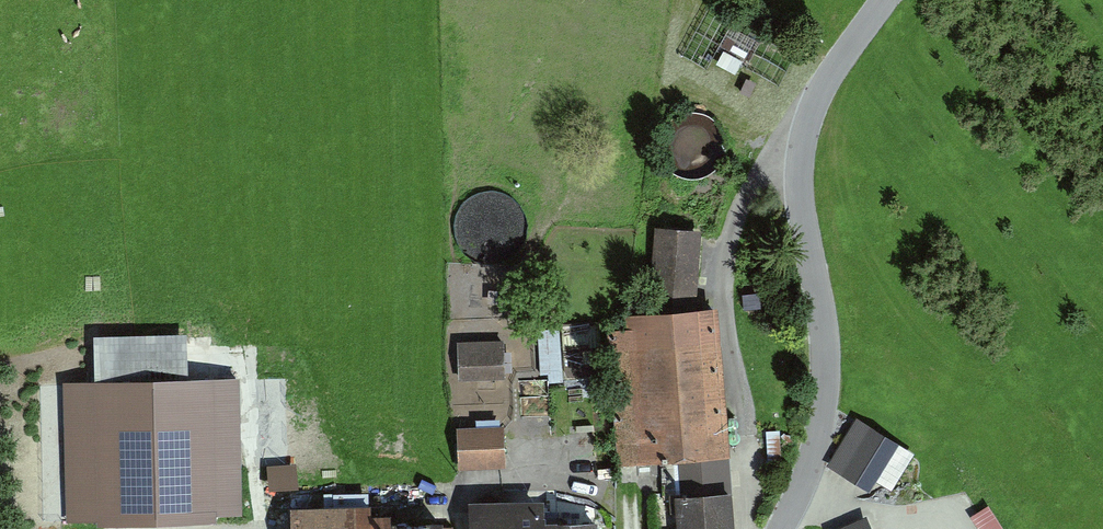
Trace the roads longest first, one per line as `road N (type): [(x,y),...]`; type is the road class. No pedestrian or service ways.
road 1 (residential): [(884,0),(821,90),(801,147),(824,391),(813,454),(782,528)]
road 2 (residential): [(260,500),(462,492),(463,528)]
road 3 (track): [(211,356),(235,352),(254,365),(264,528)]

